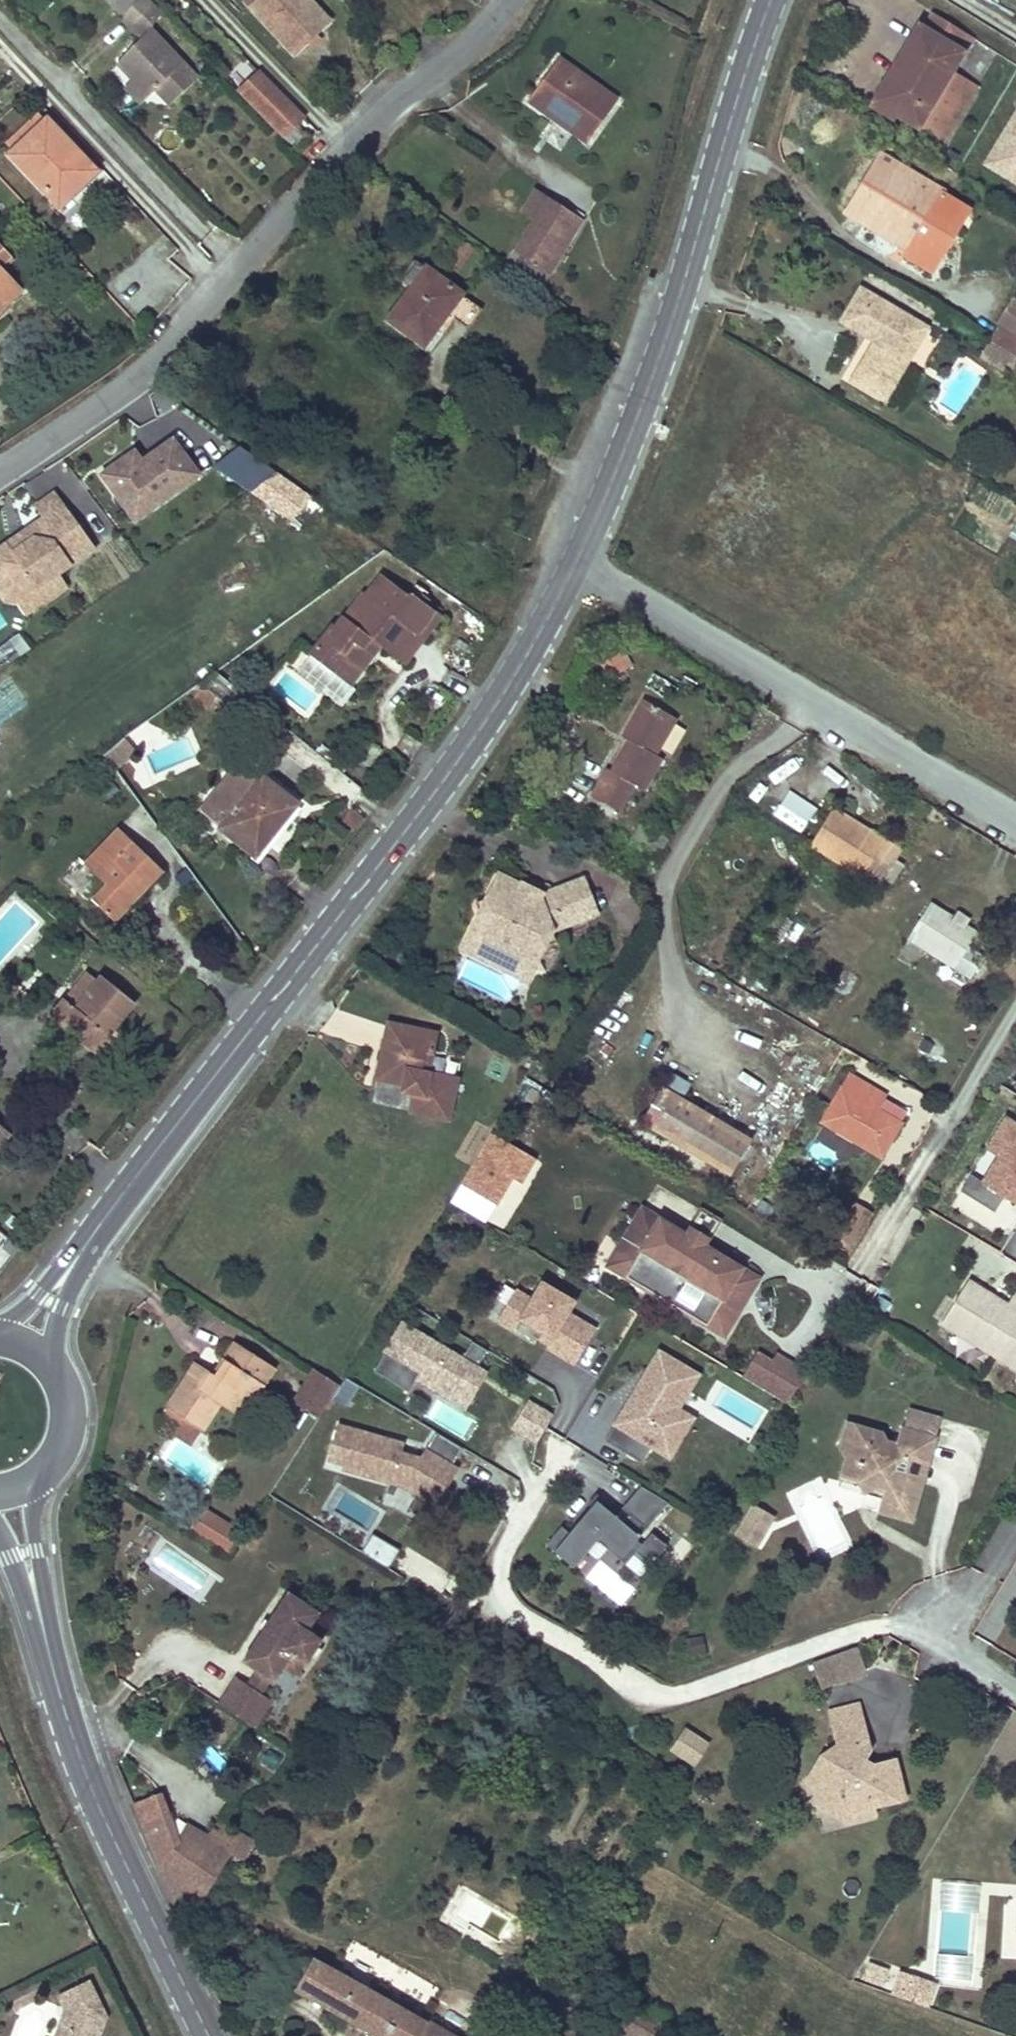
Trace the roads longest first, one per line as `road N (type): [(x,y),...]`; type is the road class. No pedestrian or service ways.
road 1 (tertiary): [(576,567),(507,690),(429,801),(50,1298),(21,1346)]
road 2 (residential): [(0,473),(130,385),(366,129),(512,0)]
road 3 (tertiary): [(771,0),(648,393),(576,567)]
road 4 (tertiary): [(12,1489),(85,1771),(207,2035)]
road 5 (residential): [(1015,827),(576,567)]
road 6 (residential): [(860,1275),(1015,1012)]
road 7 (tertiary): [(12,1489),(47,1466),(66,1425),(59,1383),(21,1346)]

